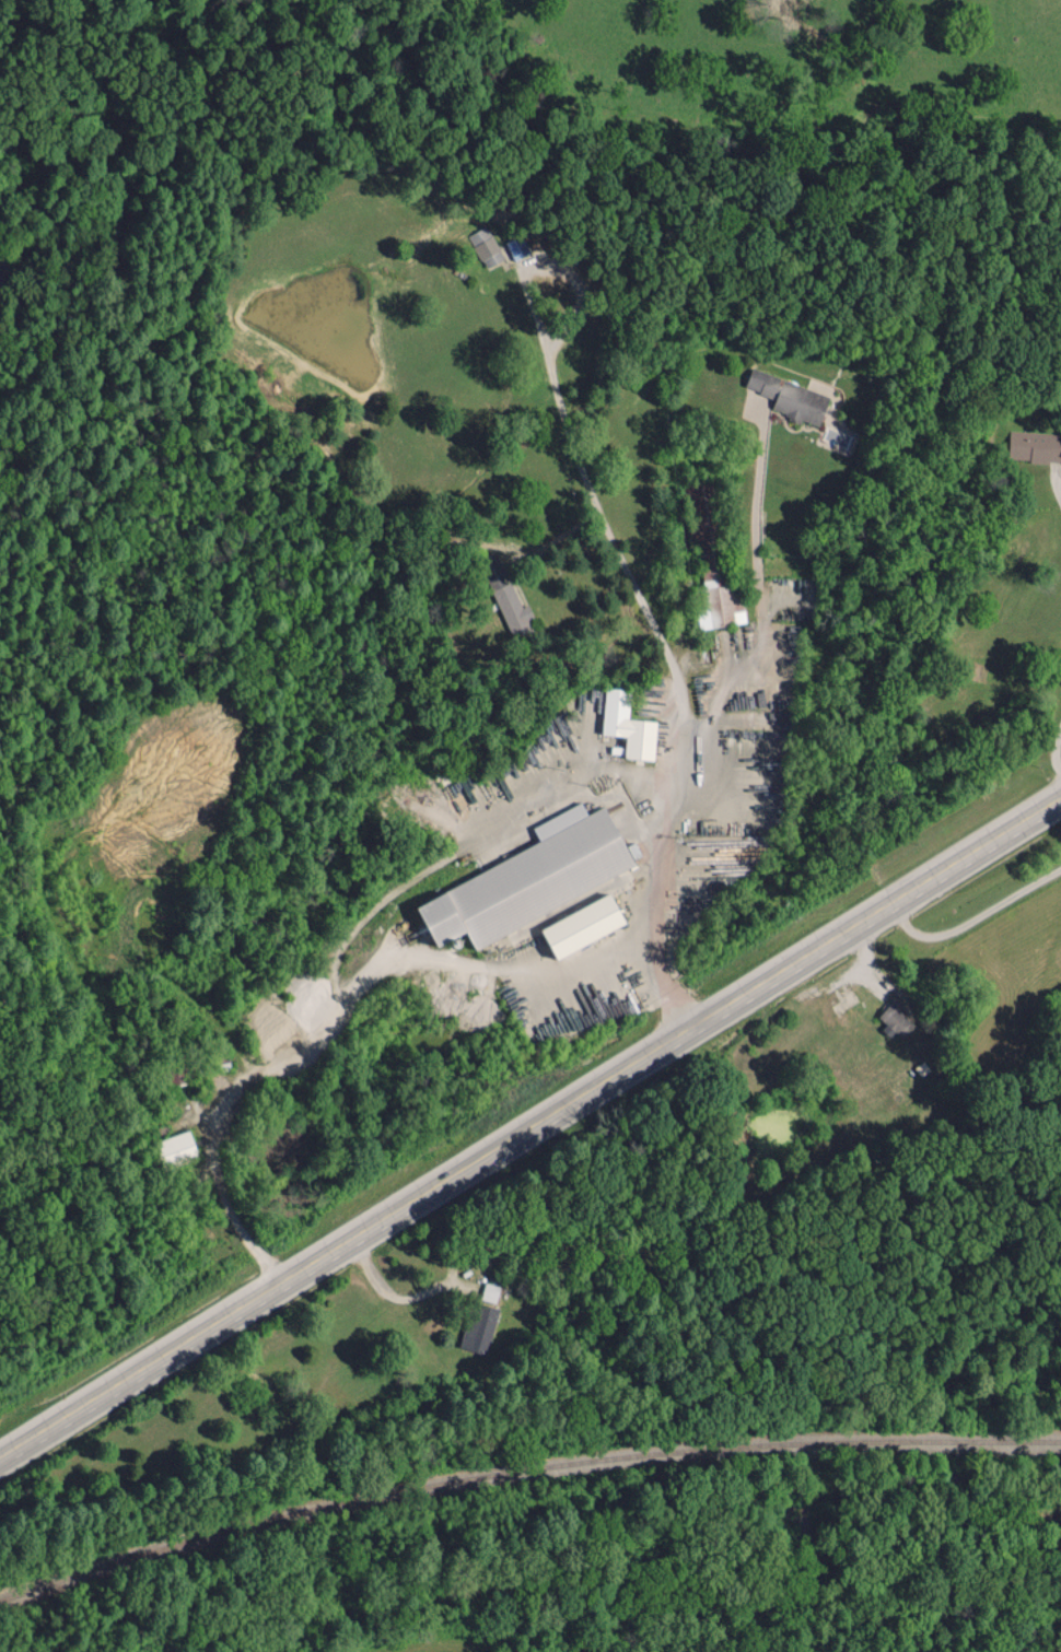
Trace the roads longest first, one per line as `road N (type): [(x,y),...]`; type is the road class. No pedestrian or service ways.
road 1 (primary): [(0,1455),(1060,790)]

